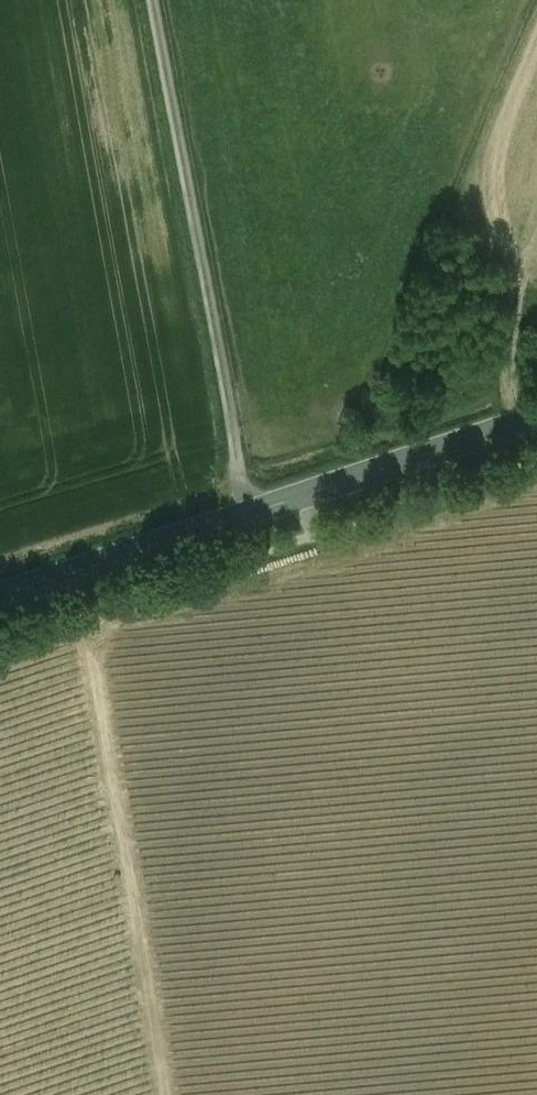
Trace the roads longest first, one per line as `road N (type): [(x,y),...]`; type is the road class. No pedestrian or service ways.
road 1 (secondary): [(536,418),(0,595)]
road 2 (track): [(251,512),(151,0)]
road 3 (track): [(167,1094),(84,610)]

